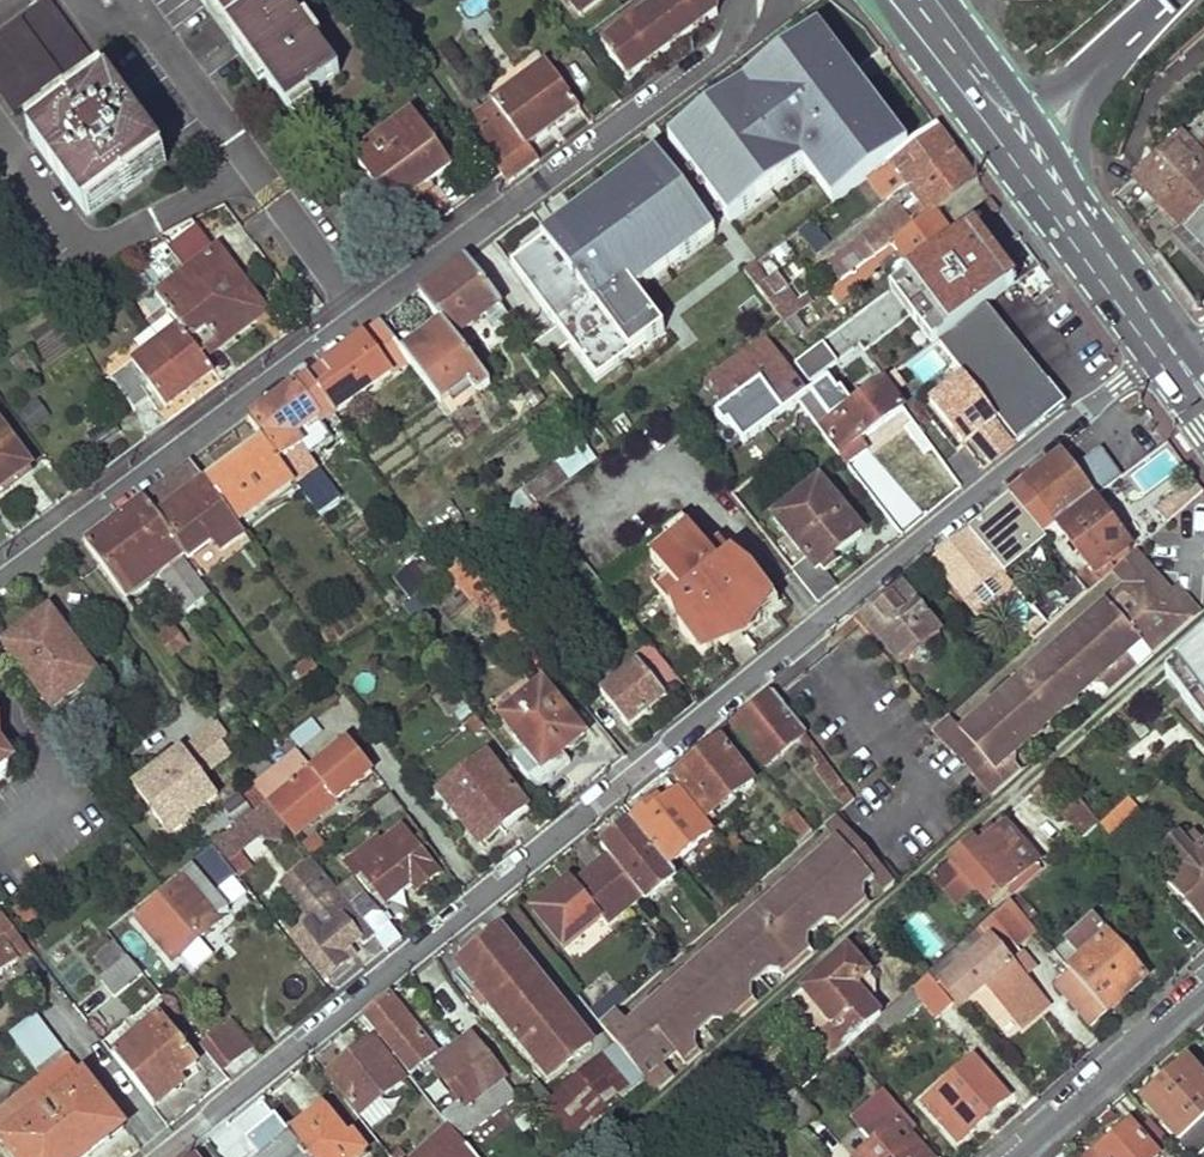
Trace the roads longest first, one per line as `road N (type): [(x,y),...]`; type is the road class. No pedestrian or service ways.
road 1 (residential): [(152,1156),(1165,349)]
road 2 (residential): [(0,577),(158,451),(739,27),(755,0)]
road 3 (residential): [(603,1156),(1203,628)]
road 4 (residential): [(1015,1156),(1203,991)]
road 5 (motorway): [(1071,212),(1087,105),(1136,21)]
road 6 (motorway): [(1002,120),(1136,21)]
road 7 (primary): [(1071,212),(1165,349)]
road 8 (primary): [(911,0),(1002,120)]

